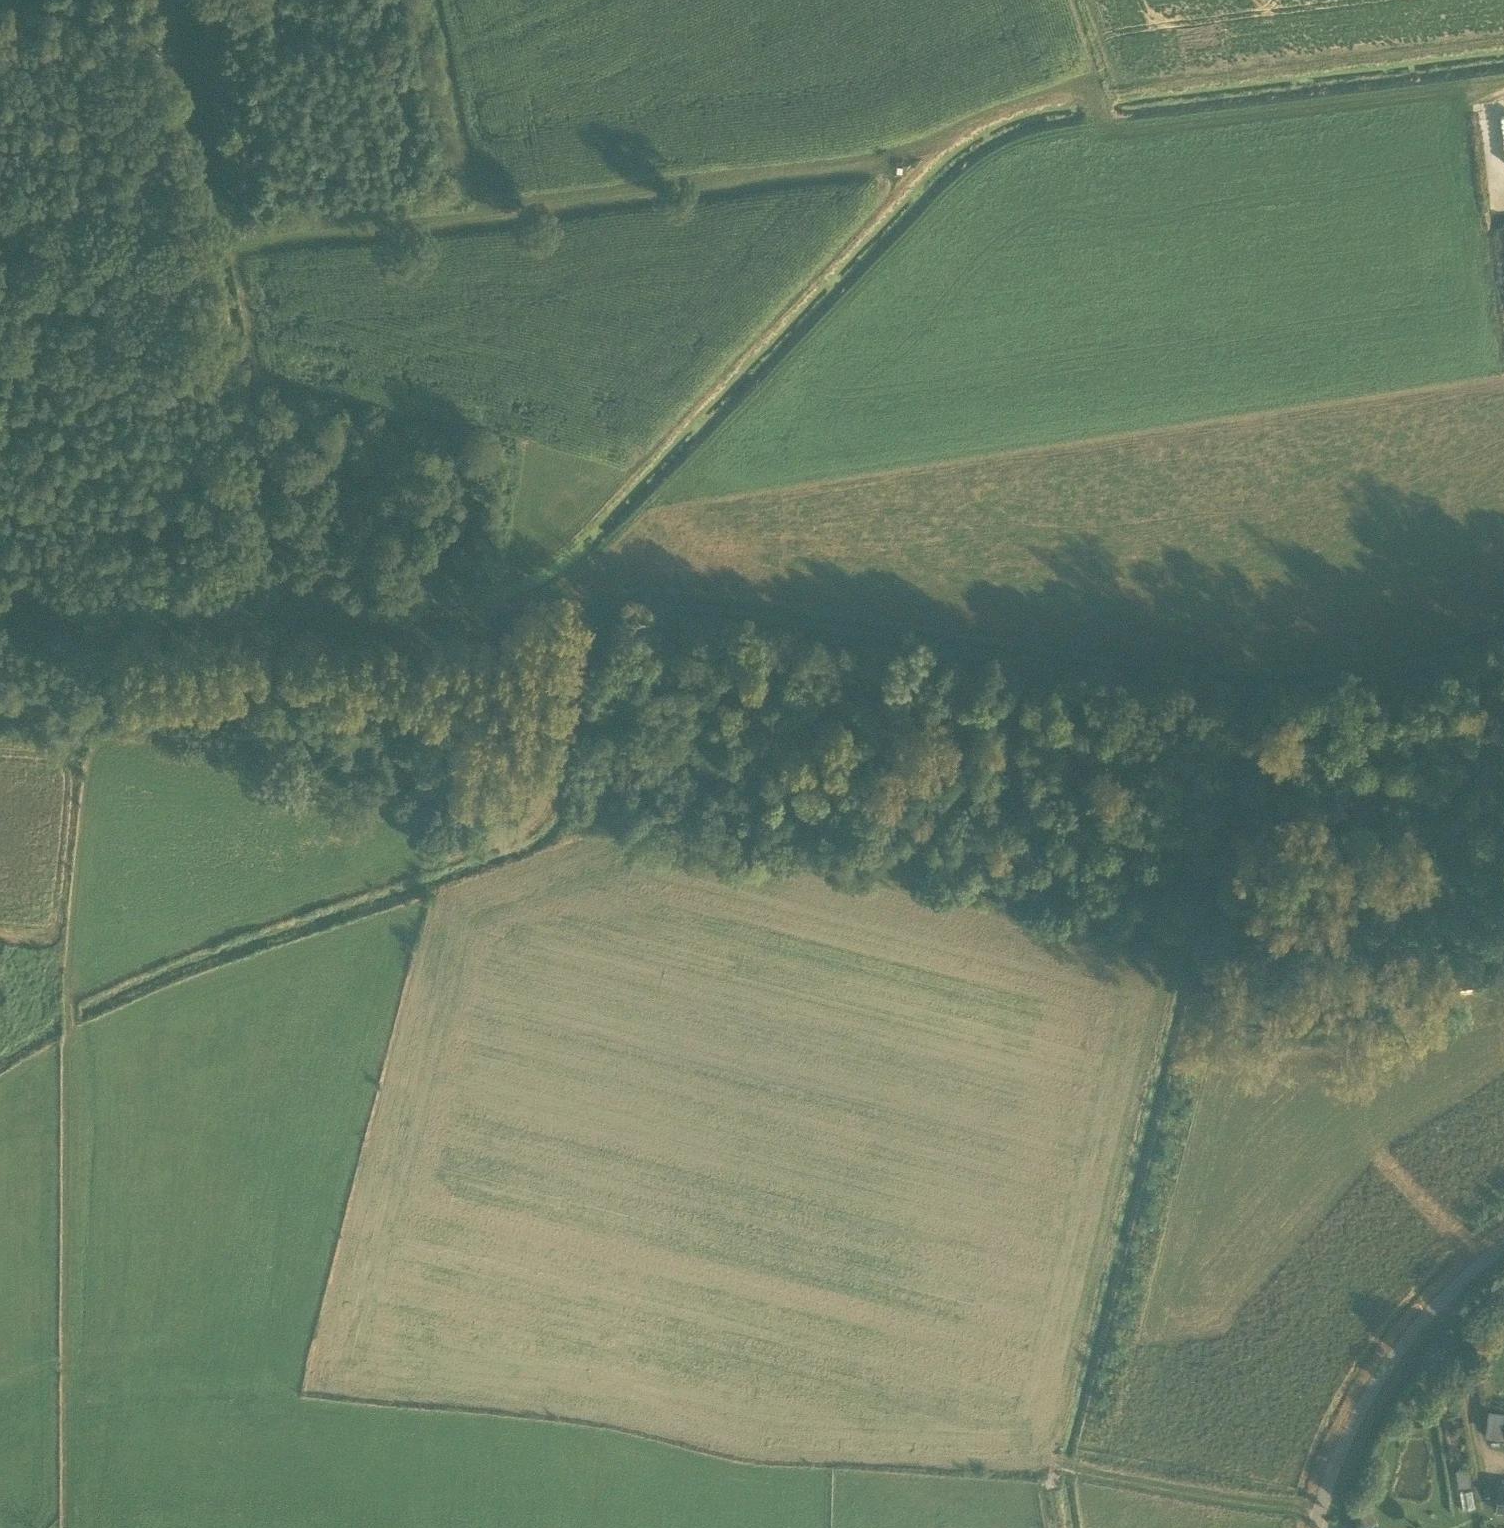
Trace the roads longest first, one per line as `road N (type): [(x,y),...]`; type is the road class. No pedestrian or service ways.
road 1 (track): [(1503,87),(1125,131),(1114,131),(1084,98),(1033,101),(923,154),(864,165),(244,242)]
road 2 (unclassified): [(1316,1527),(1348,1436),(1384,1373),(1430,1313),(1503,1244)]

